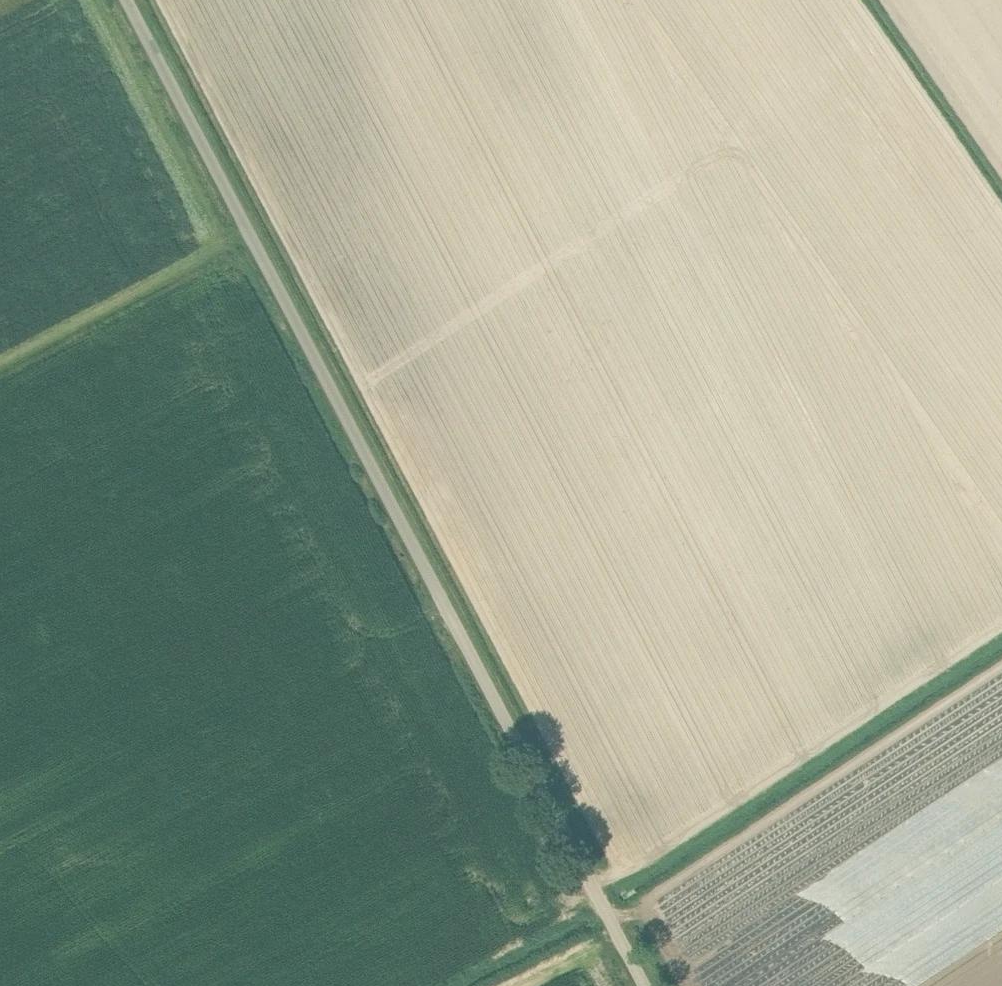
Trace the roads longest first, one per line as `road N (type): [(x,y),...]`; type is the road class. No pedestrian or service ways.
road 1 (unclassified): [(646,985),(128,0)]

